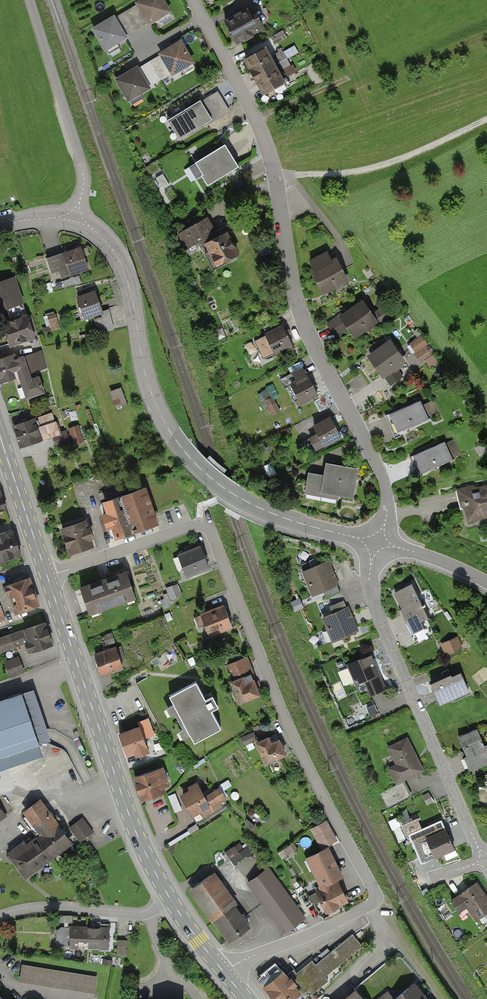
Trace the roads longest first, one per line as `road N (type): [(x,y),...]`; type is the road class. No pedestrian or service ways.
road 1 (residential): [(48,576),(199,524),(208,527),(292,736),(374,890),(369,905),(224,972)]
road 2 (residential): [(193,0),(271,155),(302,319),(381,473),(388,506),(376,543)]
road 3 (residential): [(76,216),(122,265),(152,396),(189,457),(229,492),(271,513),(376,543)]
road 4 (secondary): [(172,901),(129,814),(48,576)]
road 5 (residential): [(484,859),(375,607),(369,581),(376,543)]
road 6 (residential): [(29,0),(83,173),(76,216)]
road 7 (track): [(276,177),(389,164),(486,120)]
road 8 (residential): [(172,901),(142,915),(36,909),(0,919)]
road 9 (secondary): [(48,576),(0,438)]

